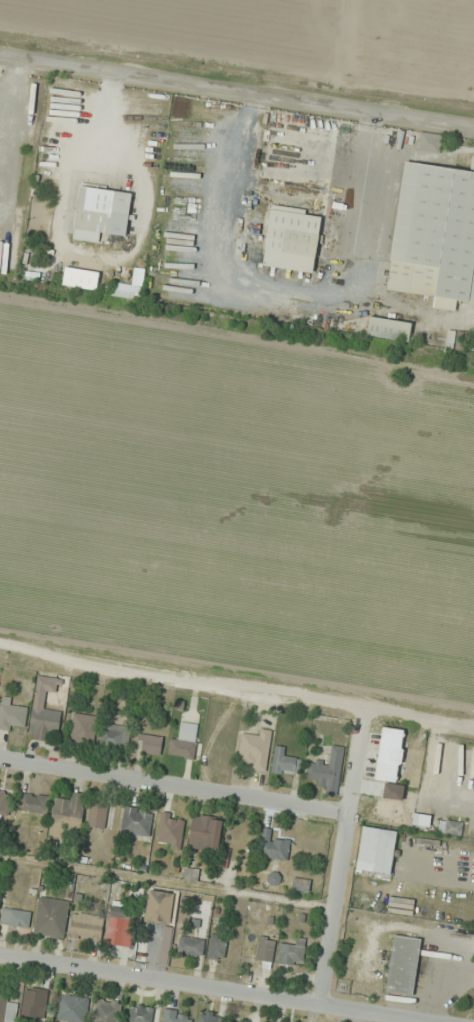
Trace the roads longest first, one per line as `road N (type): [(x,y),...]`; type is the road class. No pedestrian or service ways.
road 1 (track): [(473,732),(80,670),(0,645)]
road 2 (residential): [(473,125),(0,51)]
road 3 (residential): [(427,1021),(0,952)]
road 4 (residential): [(0,761),(348,815)]
road 5 (residential): [(320,1002),(366,714)]

